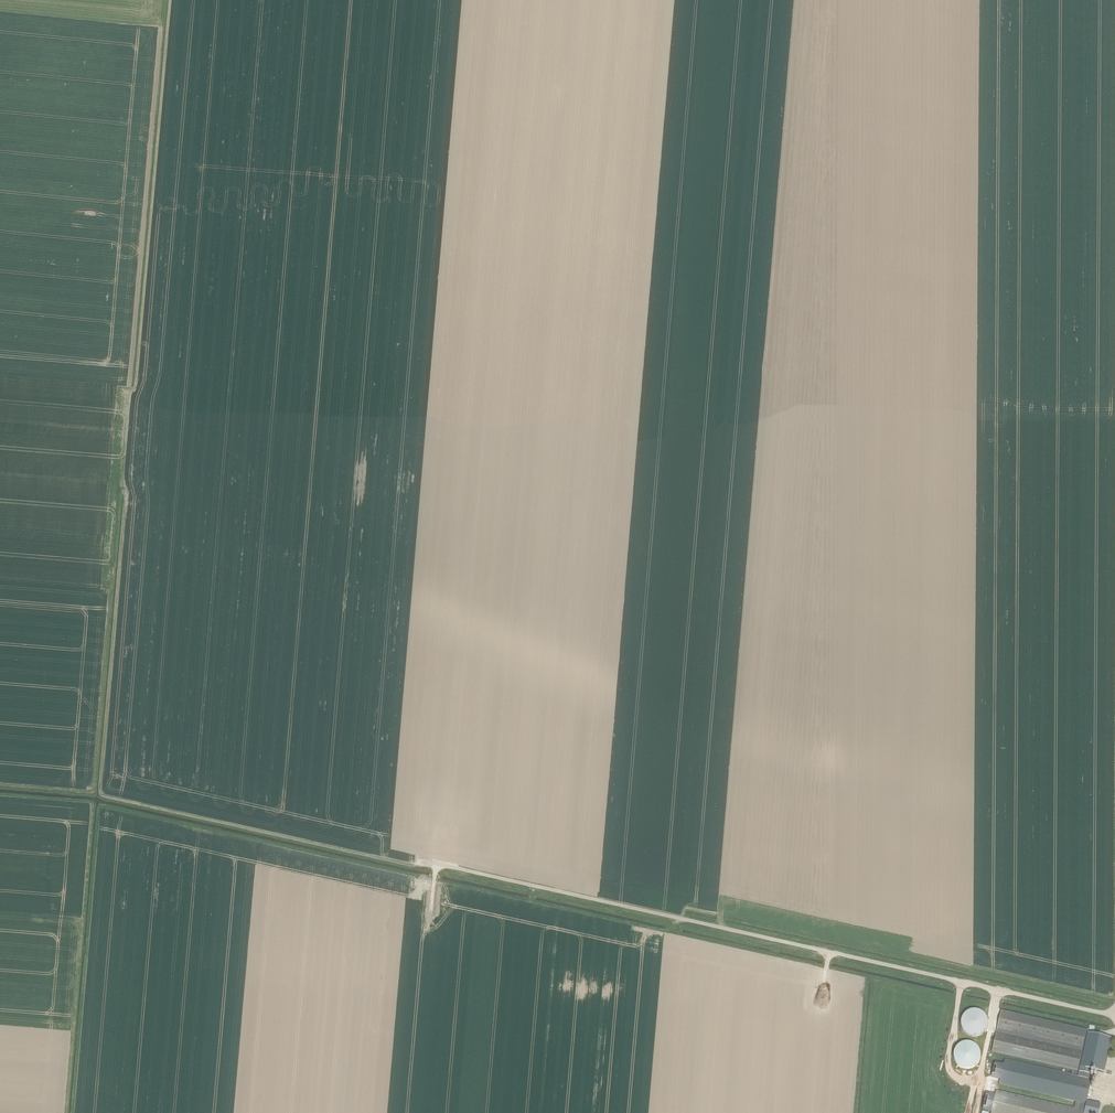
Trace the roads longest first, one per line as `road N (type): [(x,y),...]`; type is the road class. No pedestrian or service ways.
road 1 (unclassified): [(1114,1015),(422,861)]

